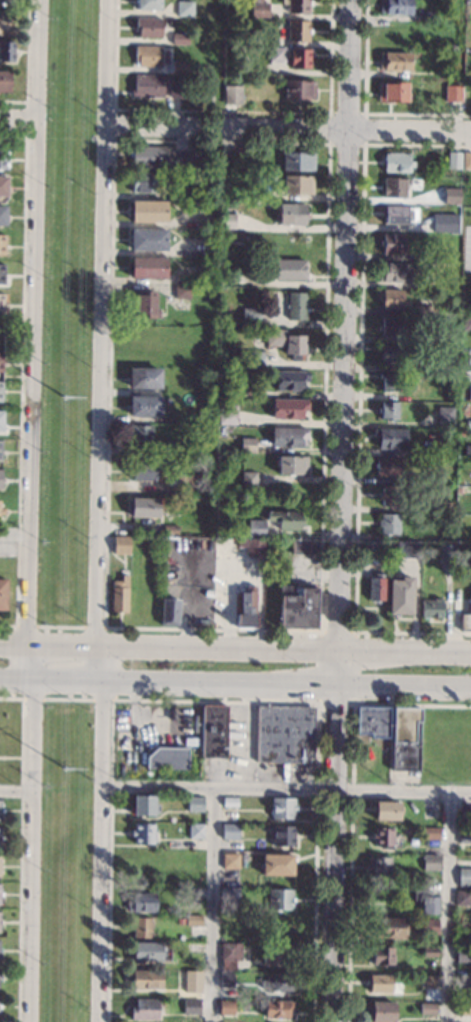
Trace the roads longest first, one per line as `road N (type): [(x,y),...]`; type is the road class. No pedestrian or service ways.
road 1 (residential): [(331,1021),(351,0)]
road 2 (residential): [(39,0),(27,1021)]
road 3 (residential): [(100,1021),(112,0)]
road 4 (secondary): [(470,655),(0,647)]
road 5 (secondary): [(0,680),(470,687)]
road 6 (residential): [(470,129),(109,124)]

